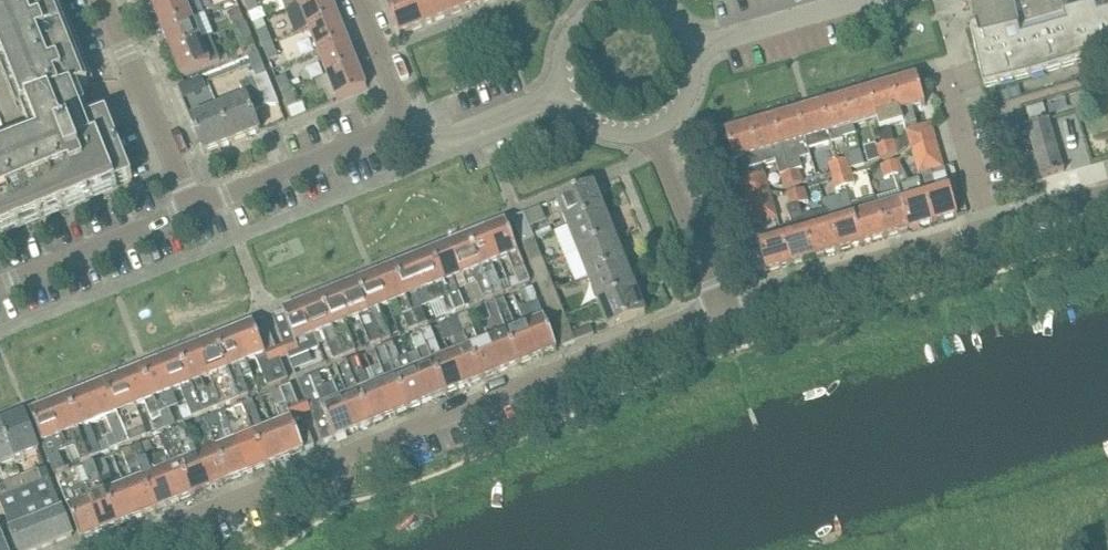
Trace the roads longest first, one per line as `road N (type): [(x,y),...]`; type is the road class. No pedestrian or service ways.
road 1 (residential): [(116,549),(720,304)]
road 2 (residential): [(720,304),(989,227)]
road 3 (residential): [(192,210),(106,0)]
road 4 (residential): [(192,210),(374,137),(397,118)]
road 5 (residential): [(0,286),(192,210)]
road 6 (residential): [(720,304),(653,131)]
road 7 (residential): [(397,118),(437,133),(561,93)]
road 8 (residential): [(989,227),(942,61)]
road 9 (residential): [(693,48),(856,0)]
road 10 (residential): [(397,118),(394,87),(358,0)]
road 11 (residential): [(989,227),(1107,194)]

